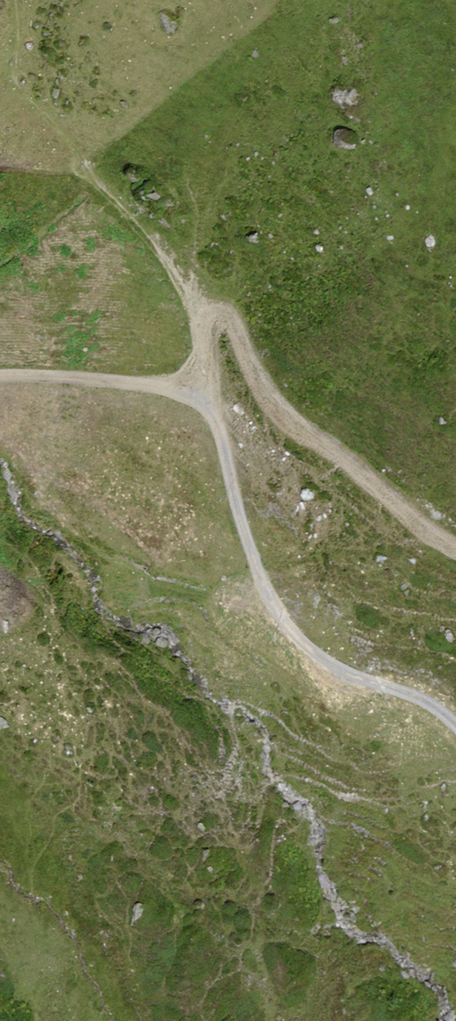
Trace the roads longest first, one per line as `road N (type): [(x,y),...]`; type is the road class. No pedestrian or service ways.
road 1 (track): [(455,547),(275,400),(225,318),(202,321)]
road 2 (track): [(212,401),(244,540),(281,624)]
road 3 (track): [(0,374),(119,378),(212,401)]
road 4 (track): [(281,624),(311,653),(419,697),(455,725)]
road 5 (track): [(281,624),(197,591),(112,583)]

